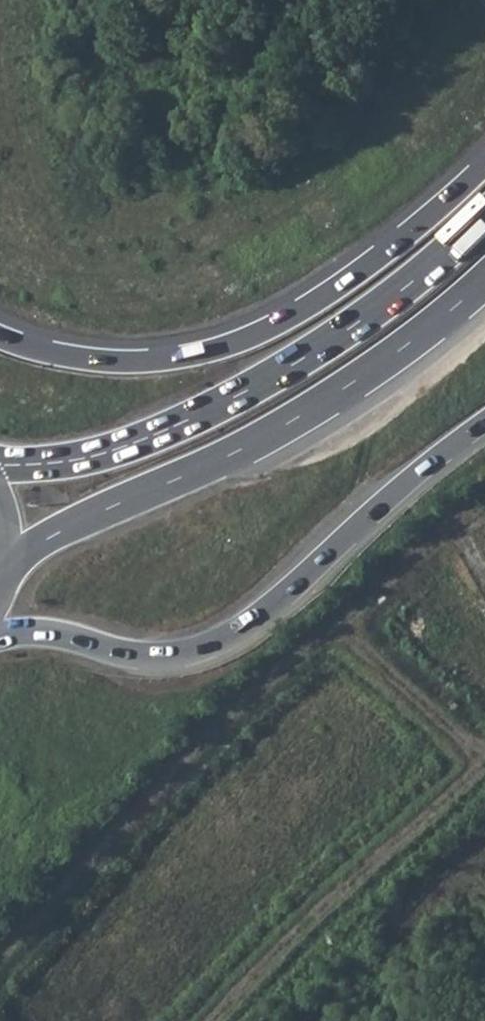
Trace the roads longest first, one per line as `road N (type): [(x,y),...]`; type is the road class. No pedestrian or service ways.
road 1 (trunk): [(0,637),(46,633),(145,656),(213,645),(250,625),(484,425)]
road 2 (primary): [(5,567),(69,524),(283,425),(348,386),(484,280)]
road 3 (primary): [(484,224),(328,346),(228,402),(126,450),(0,465)]
road 4 (trunk): [(484,168),(341,286),(252,337),(206,352),(120,362),(0,337)]

